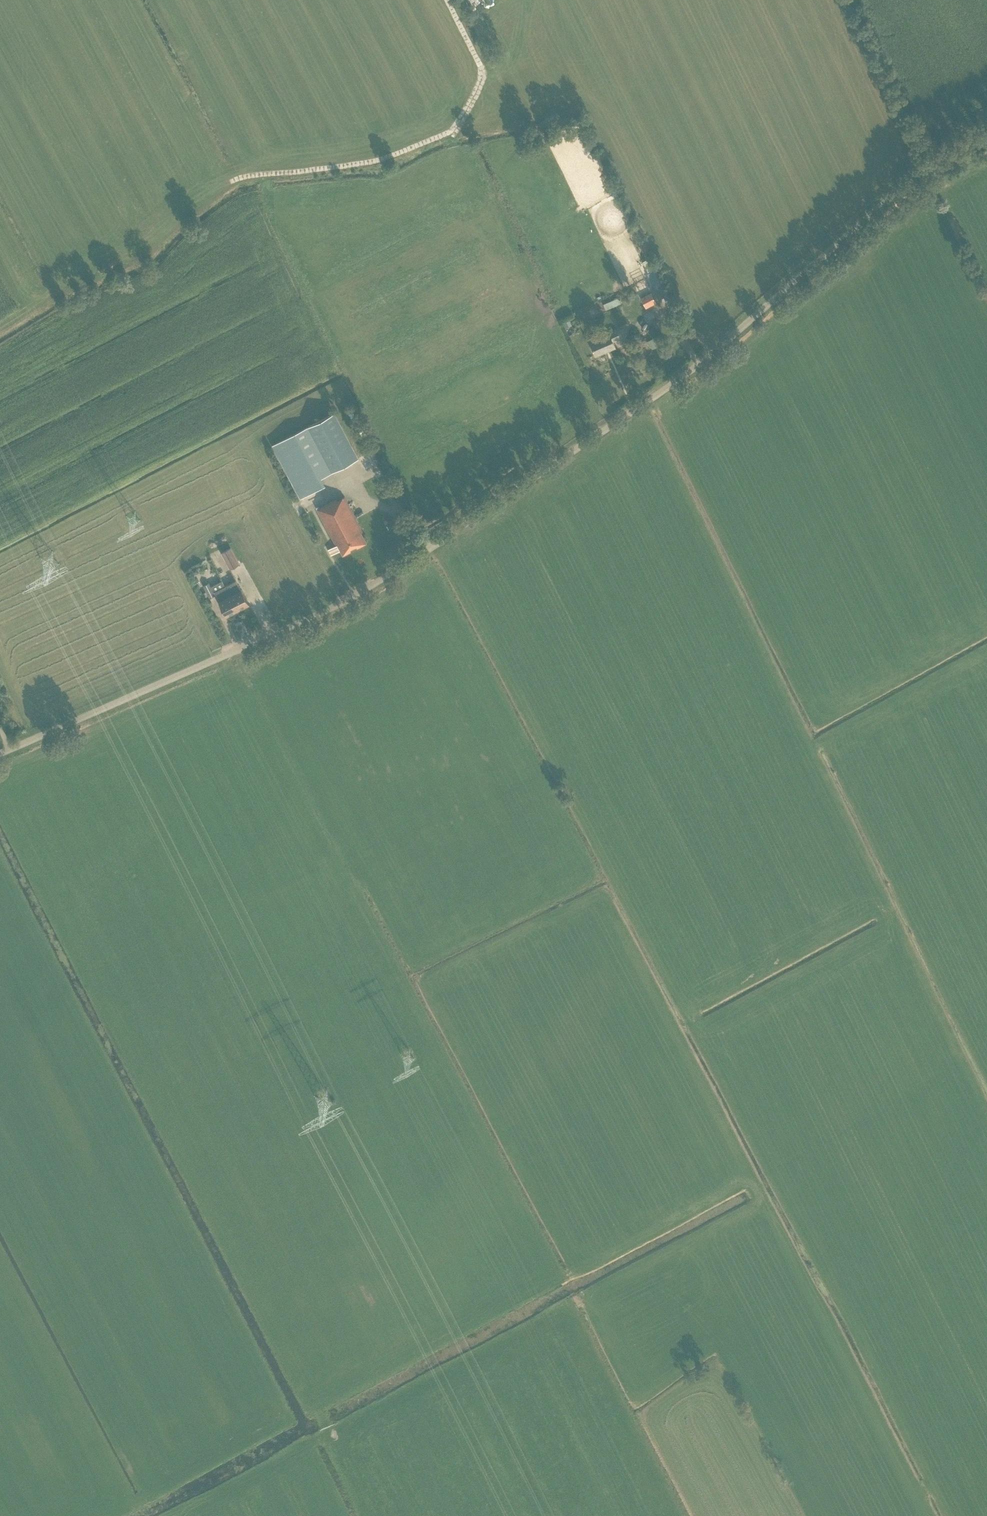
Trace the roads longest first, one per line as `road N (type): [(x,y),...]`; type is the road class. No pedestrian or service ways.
road 1 (unclassified): [(0,755),(369,593),(706,366),(937,162),(986,135)]

